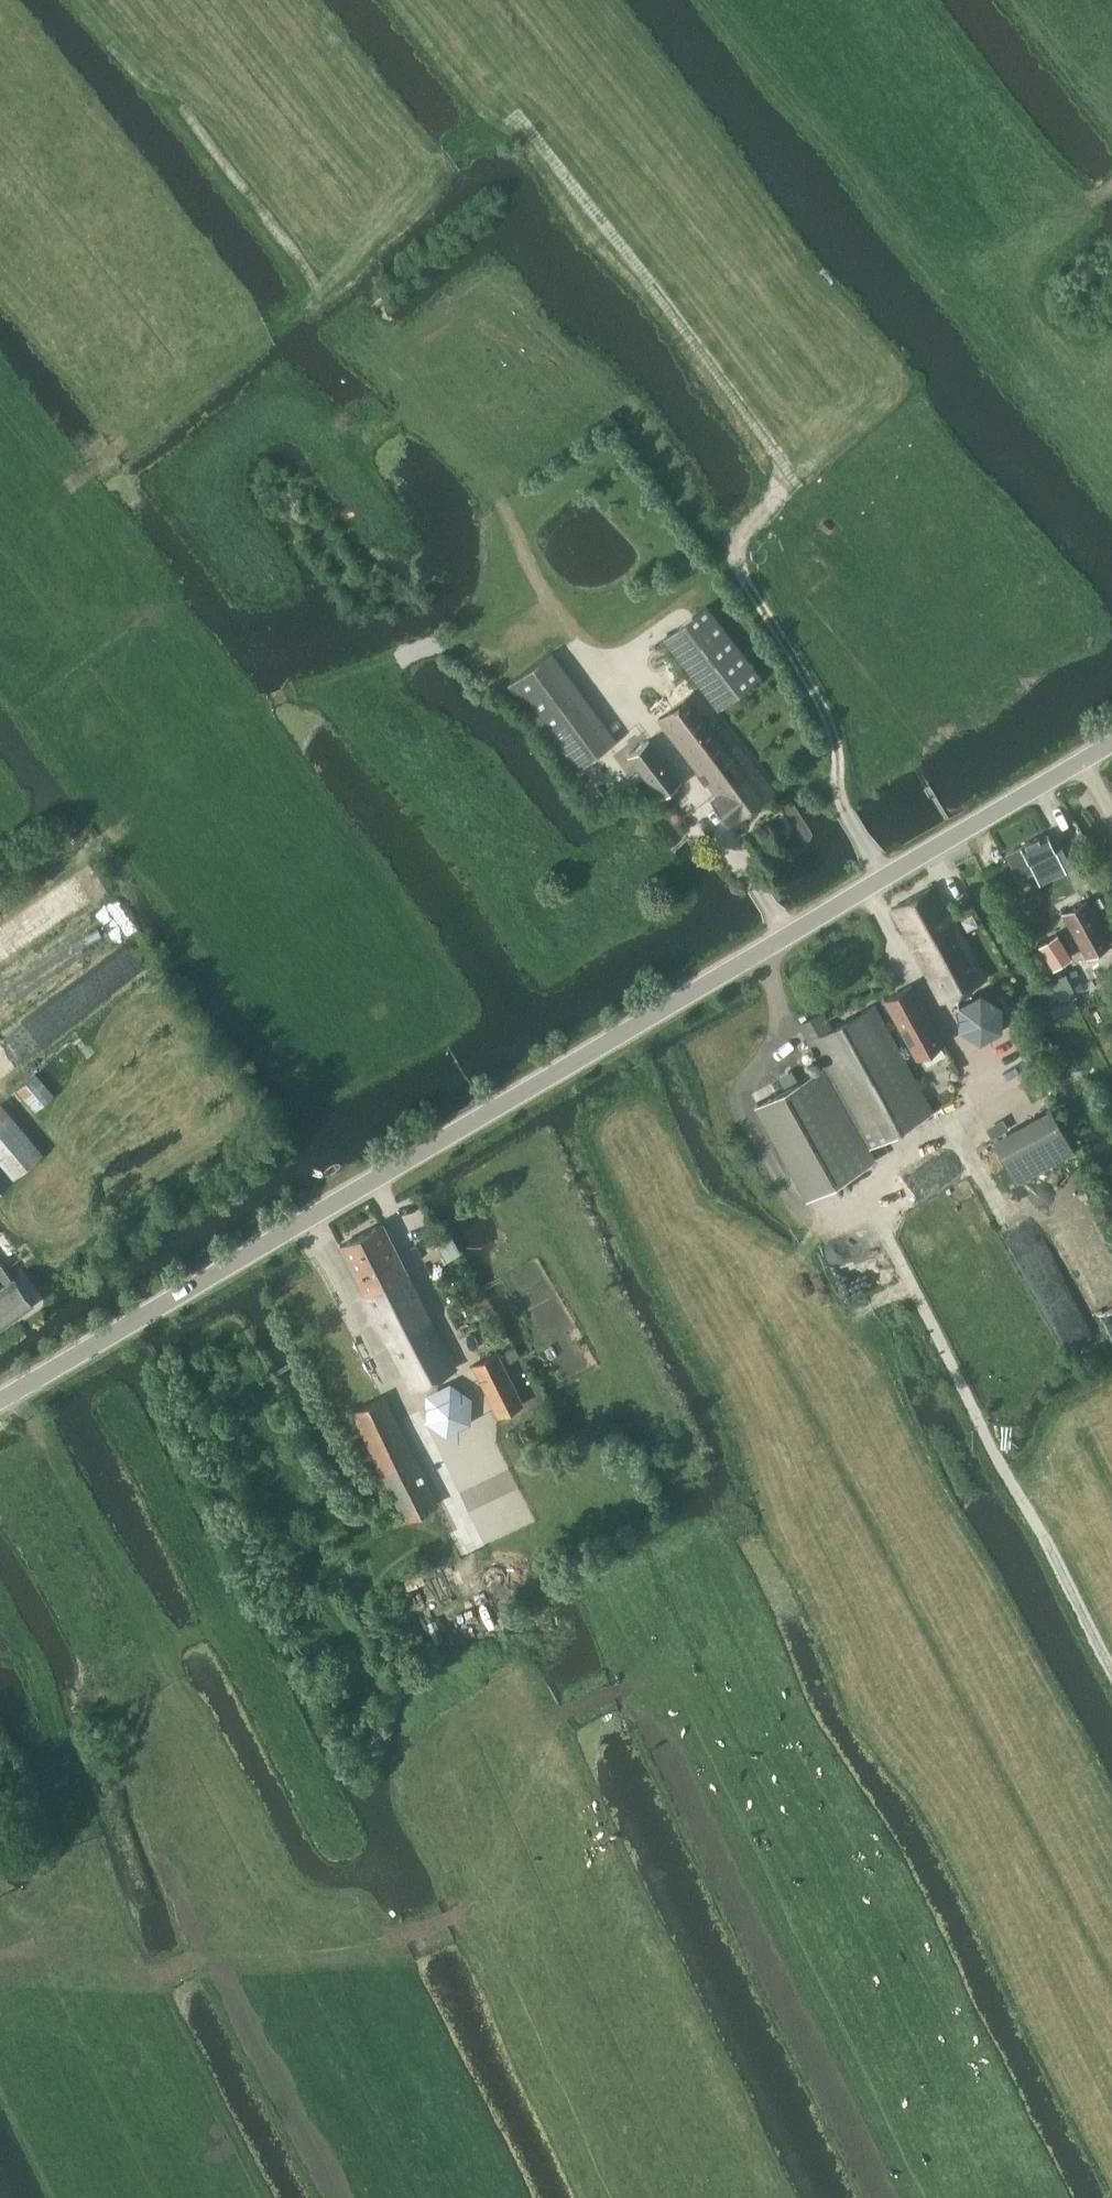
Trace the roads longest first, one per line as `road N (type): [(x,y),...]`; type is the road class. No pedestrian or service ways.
road 1 (unclassified): [(1111,740),(0,1399)]
road 2 (track): [(903,1161),(879,1197),(886,1227),(1111,1658)]

